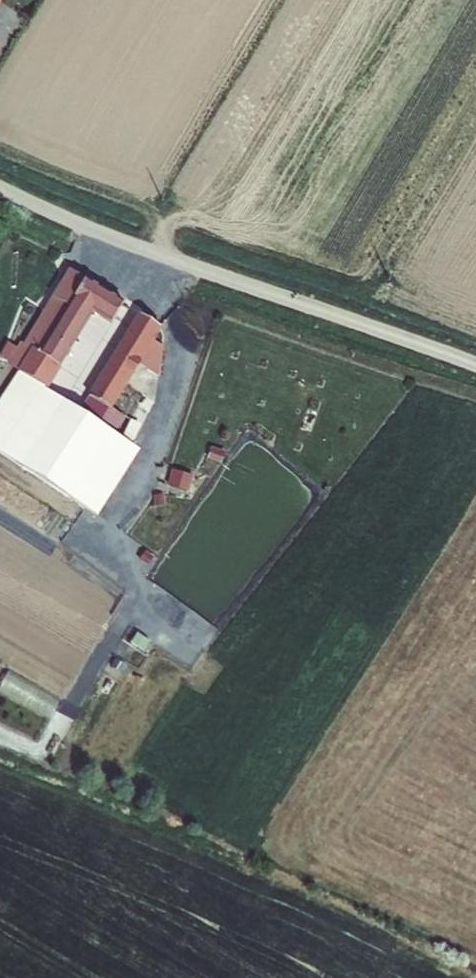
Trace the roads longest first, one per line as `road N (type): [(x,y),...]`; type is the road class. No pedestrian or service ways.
road 1 (unclassified): [(475,365),(155,253),(0,186)]

